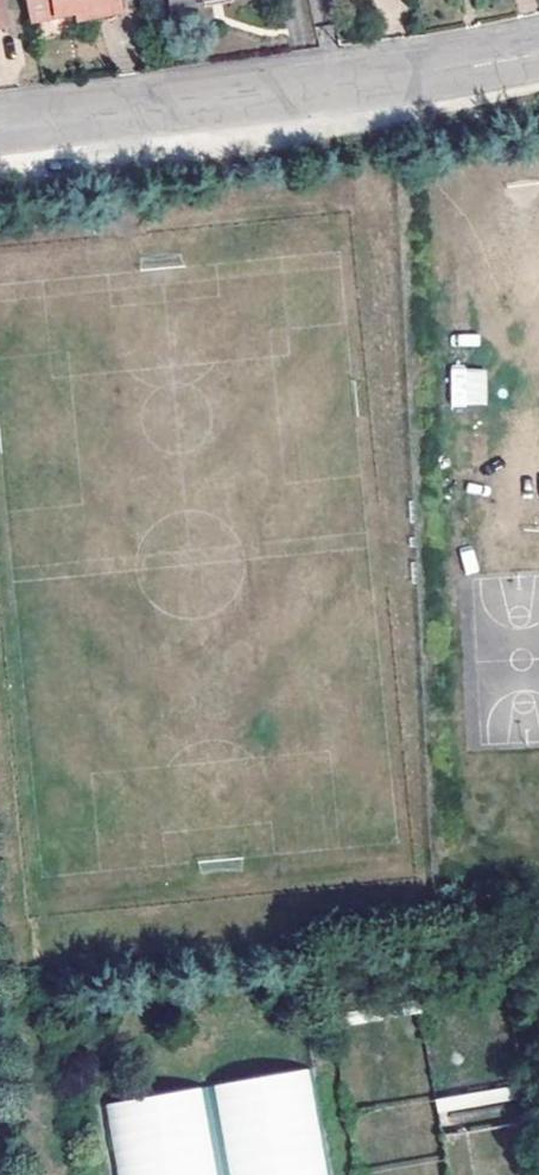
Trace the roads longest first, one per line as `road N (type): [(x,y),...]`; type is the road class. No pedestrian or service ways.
road 1 (residential): [(0,134),(337,92),(538,52)]

